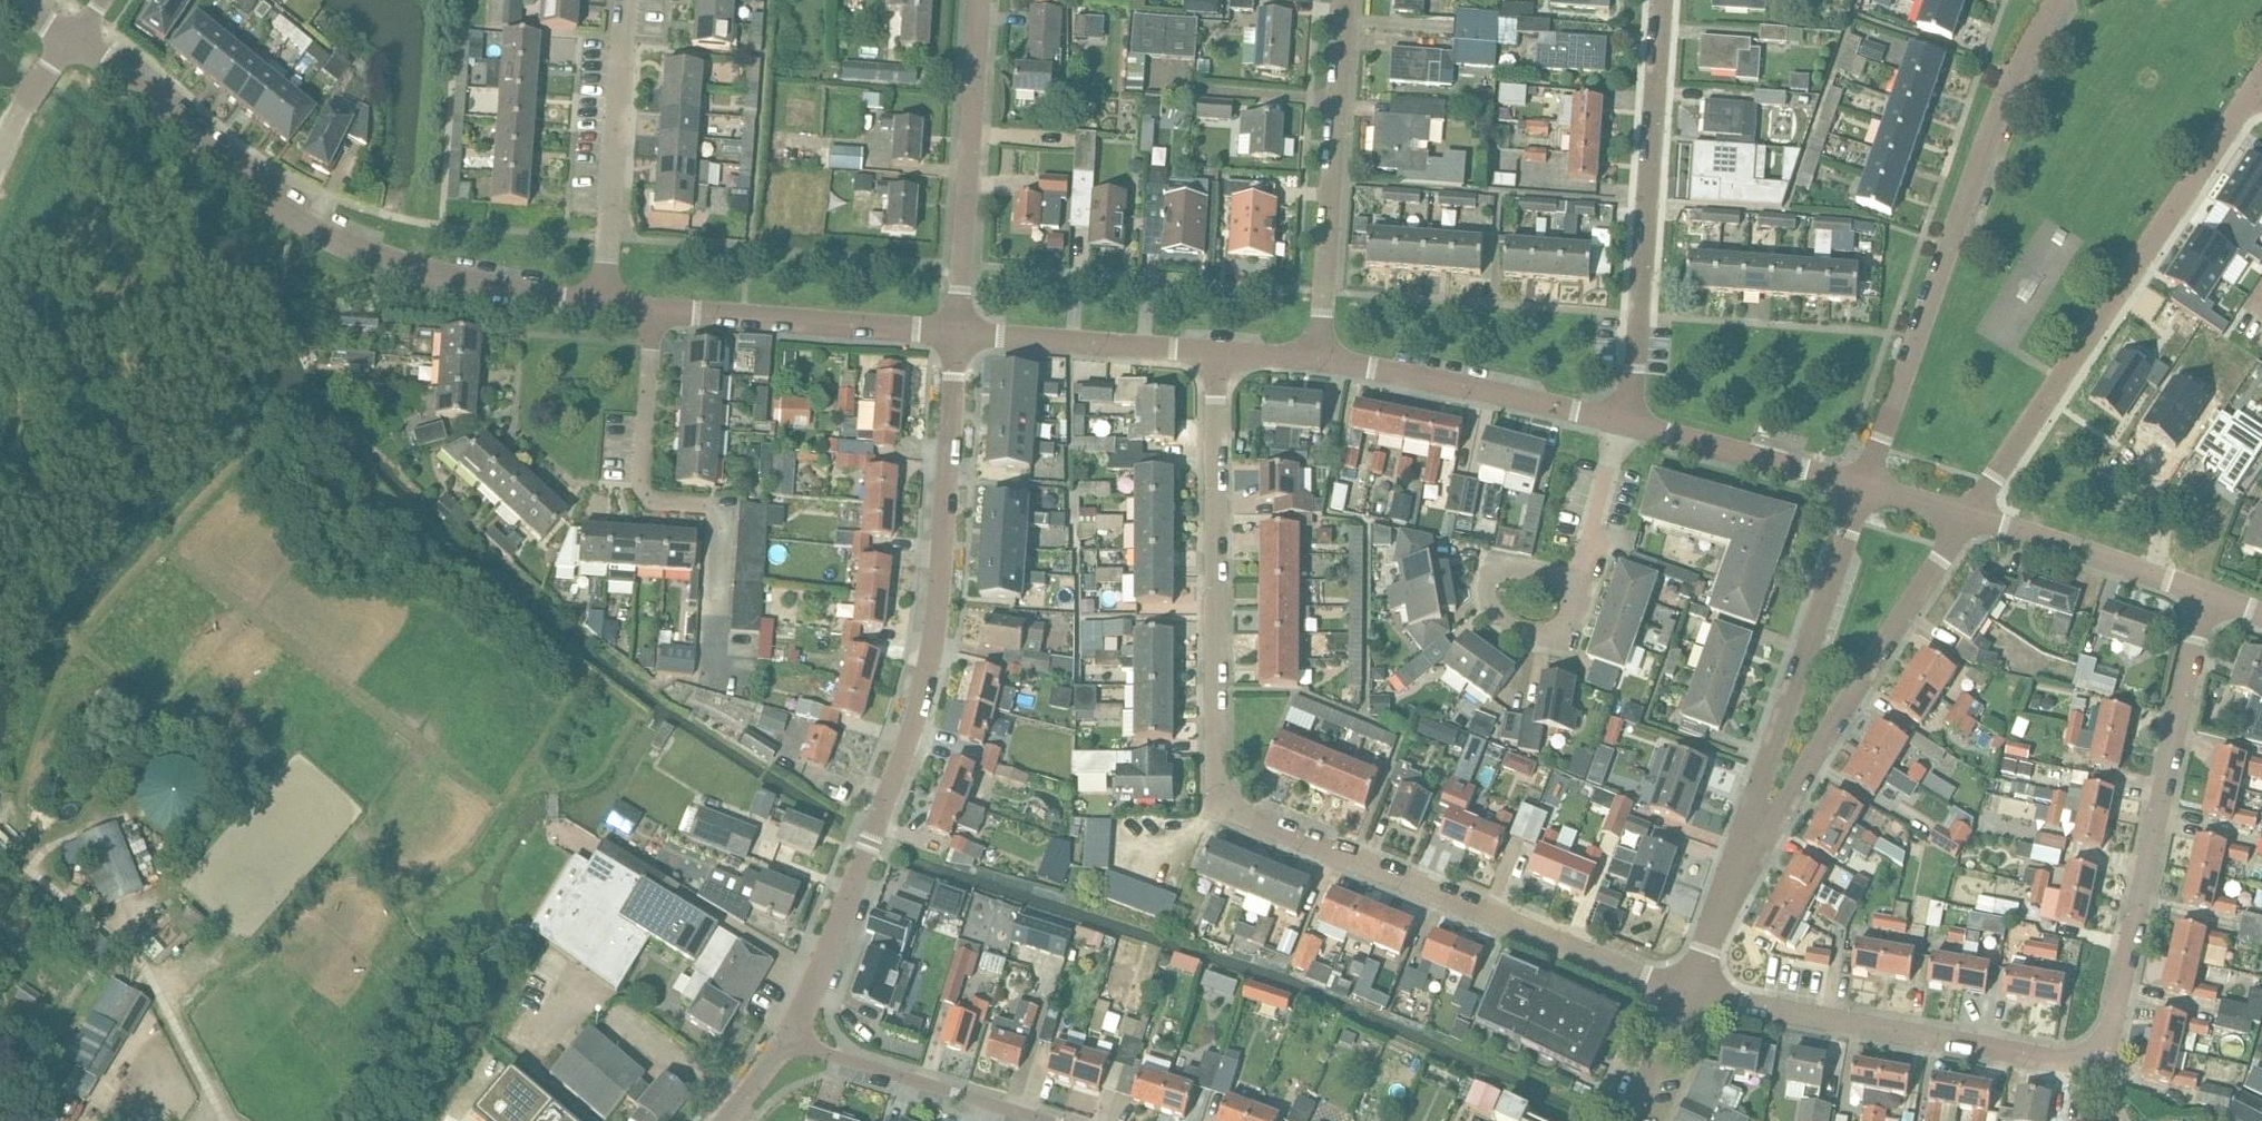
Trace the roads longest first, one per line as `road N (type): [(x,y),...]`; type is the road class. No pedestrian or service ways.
road 1 (residential): [(1686,992),(1221,804),(1219,352)]
road 2 (residential): [(1686,992),(2058,1064),(2092,1060),(2110,1030),(2208,595)]
road 3 (residential): [(789,1058),(923,690),(938,616),(957,333)]
road 4 (residential): [(77,39),(312,227),(452,280),(605,306)]
road 5 (residential): [(1862,483),(2002,110),(2061,0)]
road 6 (residential): [(1970,519),(2251,91)]
road 7 (residential): [(1624,419),(1636,369),(1661,0)]
road 8 (unclassified): [(714,667),(721,510),(665,506),(646,488),(642,447),(653,311)]
road 9 (residential): [(1756,833),(1786,807),(1970,519)]
road 10 (residential): [(1862,483),(1757,791),(1756,833)]
road 11 (residential): [(1318,357),(1346,0)]
road 12 (residential): [(957,333),(981,0)]
road 13 (unclassified): [(1624,419),(1318,357)]
road 14 (residential): [(605,306),(627,0)]
road 15 (unclassified): [(957,333),(653,311)]
road 16 (unclassified): [(1219,352),(957,333)]
road 17 (residential): [(1041,1120),(882,1073),(789,1058)]
road 18 (unclassified): [(2208,595),(1970,519)]
road 19 (unclassified): [(1862,483),(1624,419)]
road 20 (residential): [(1581,582),(1498,567),(1485,587),(1495,618),(1528,638),(1556,638),(1568,626)]
road 21 (residential): [(1686,992),(1756,833)]
road 22 (residential): [(1581,582),(1624,419)]
road 23 (residential): [(0,157),(23,107),(77,39)]
road 24 (residential): [(1627,1120),(1686,992)]

